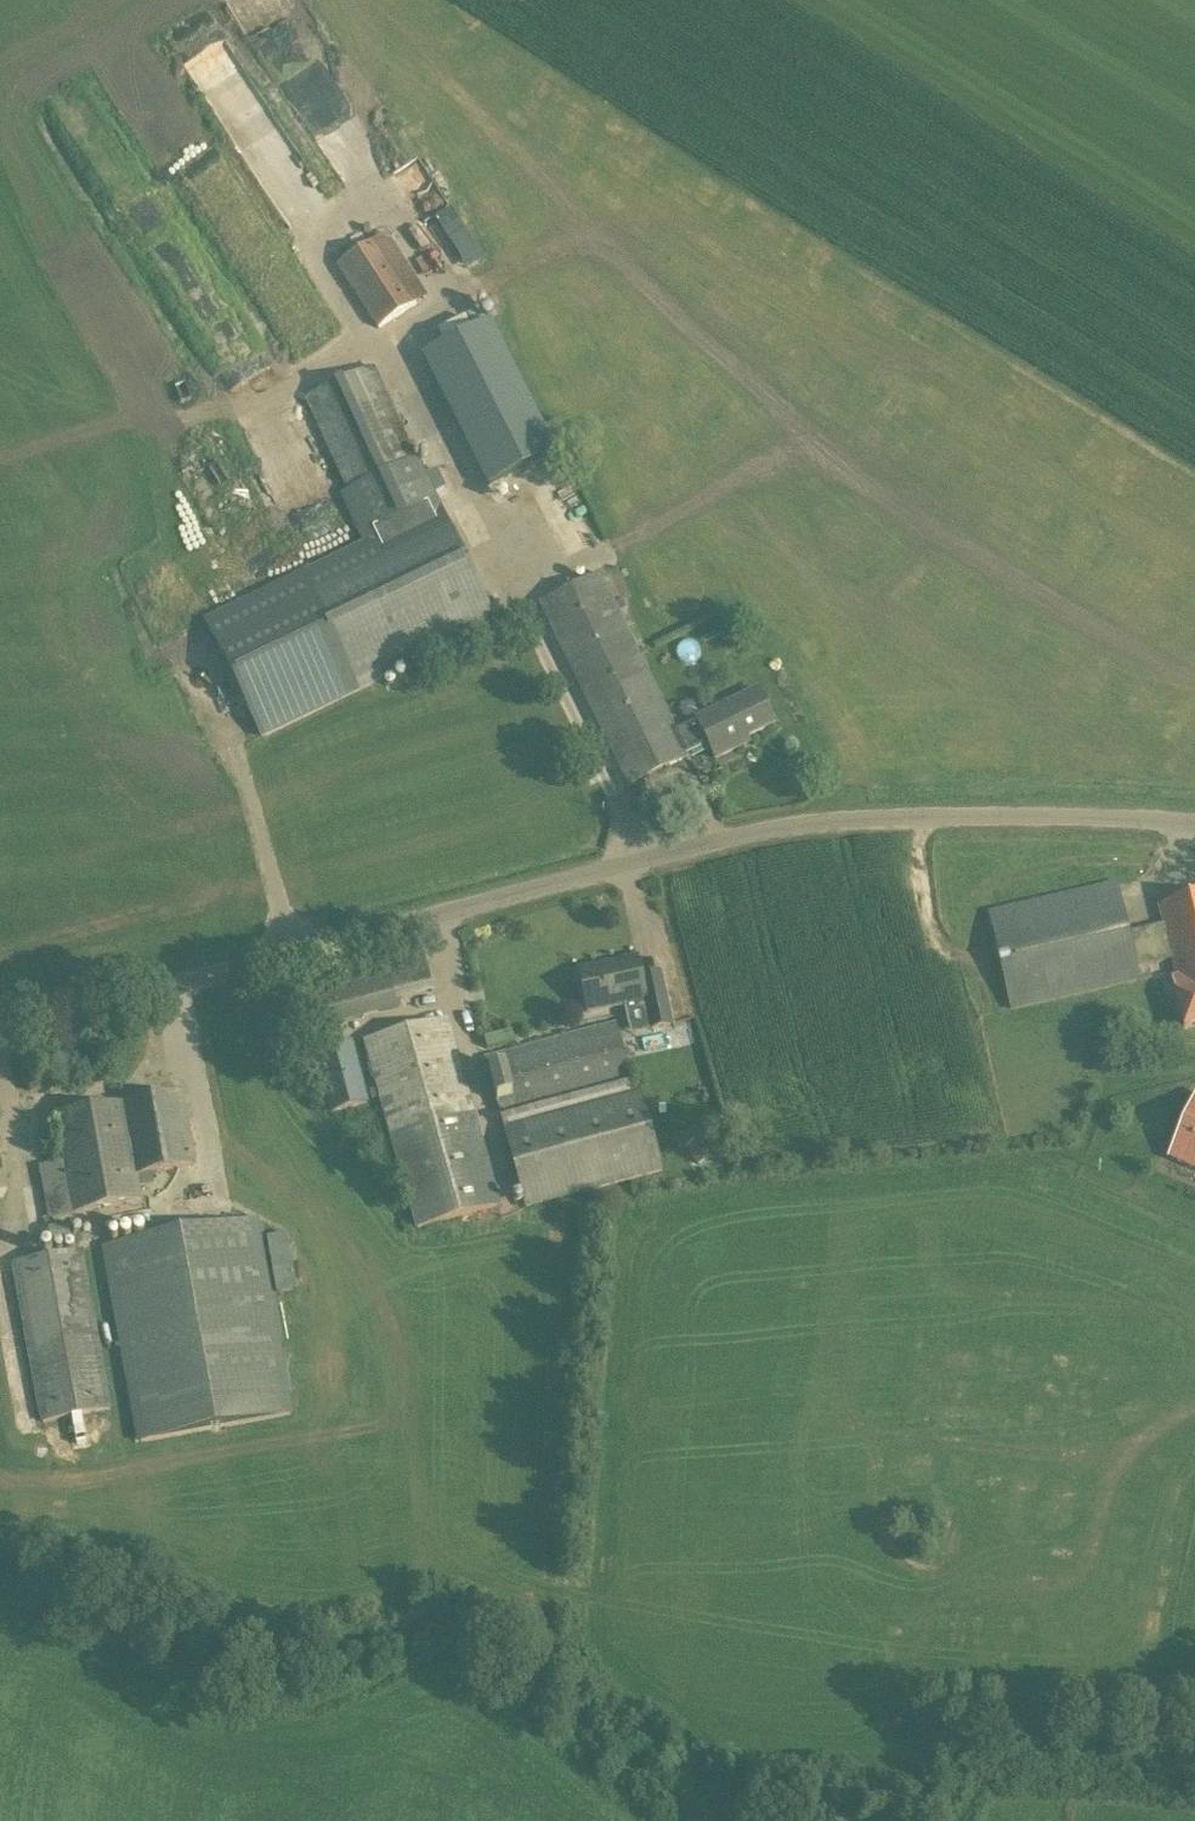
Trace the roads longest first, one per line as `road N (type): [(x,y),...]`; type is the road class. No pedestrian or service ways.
road 1 (unclassified): [(0,1028),(786,822),(1194,822)]

